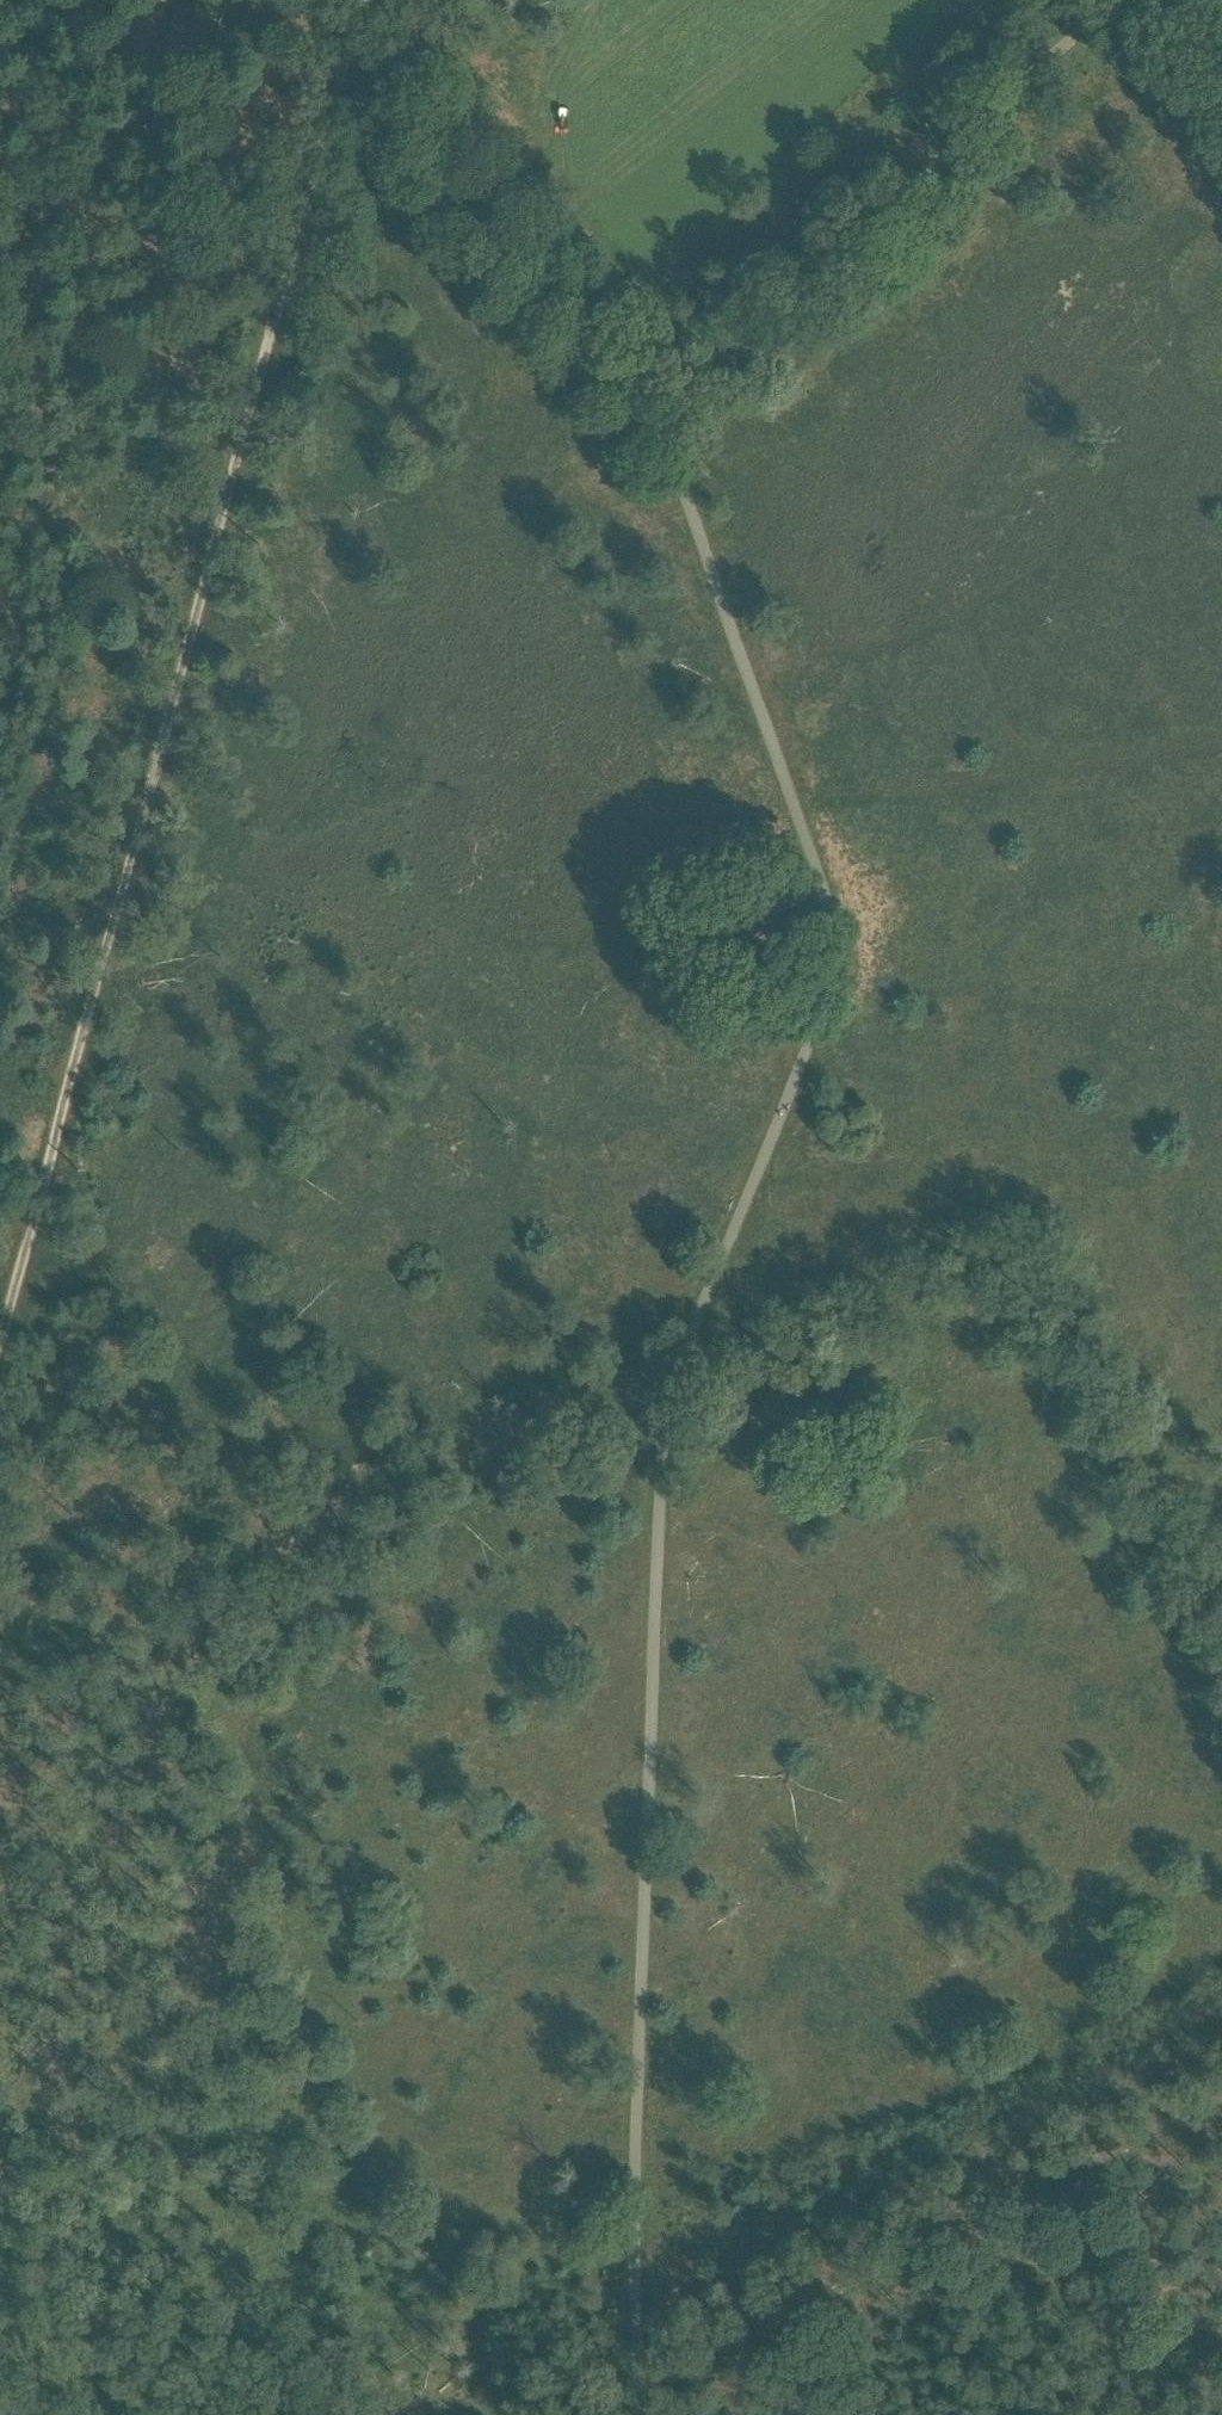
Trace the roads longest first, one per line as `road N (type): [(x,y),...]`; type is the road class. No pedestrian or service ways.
road 1 (track): [(0,1383),(273,404),(398,0)]

